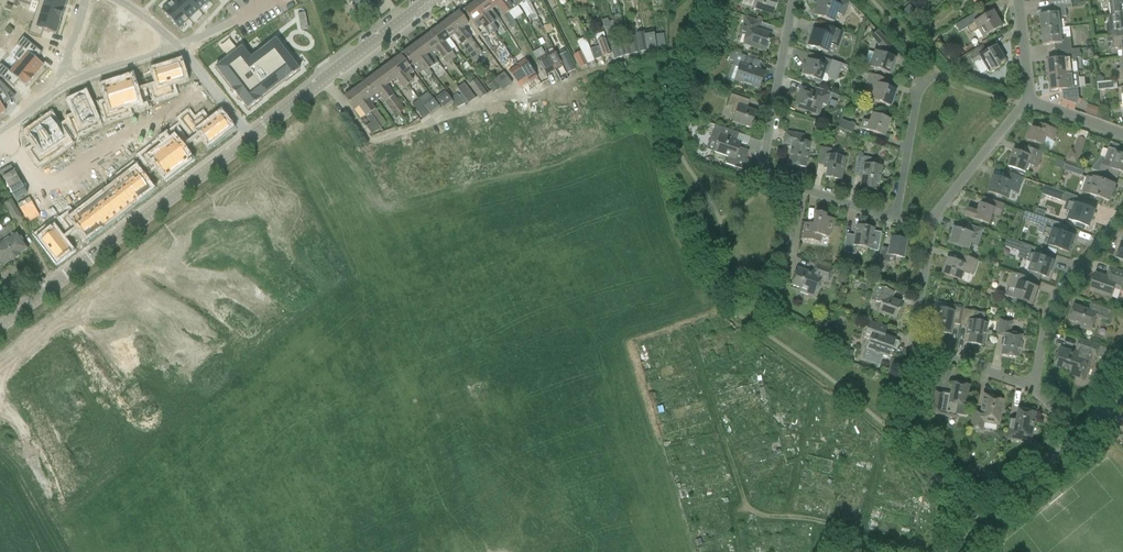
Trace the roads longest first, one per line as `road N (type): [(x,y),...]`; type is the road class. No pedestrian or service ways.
road 1 (residential): [(794,0),(761,153),(765,175),(893,217)]
road 2 (tertiary): [(0,325),(249,136)]
road 3 (track): [(655,54),(368,139)]
road 4 (residential): [(932,227),(913,337),(1031,386)]
road 5 (tertiary): [(249,136),(430,0)]
road 6 (residential): [(1031,386),(1057,294),(1122,215)]
road 7 (track): [(750,515),(688,333)]
road 8 (track): [(935,551),(817,521),(750,515)]
road 9 (residential): [(961,551),(1078,436)]
road 10 (residential): [(1027,98),(932,227)]
road 11 (residential): [(917,86),(893,217)]
road 12 (track): [(788,517),(815,394)]
road 13 (residential): [(64,86),(177,45)]

